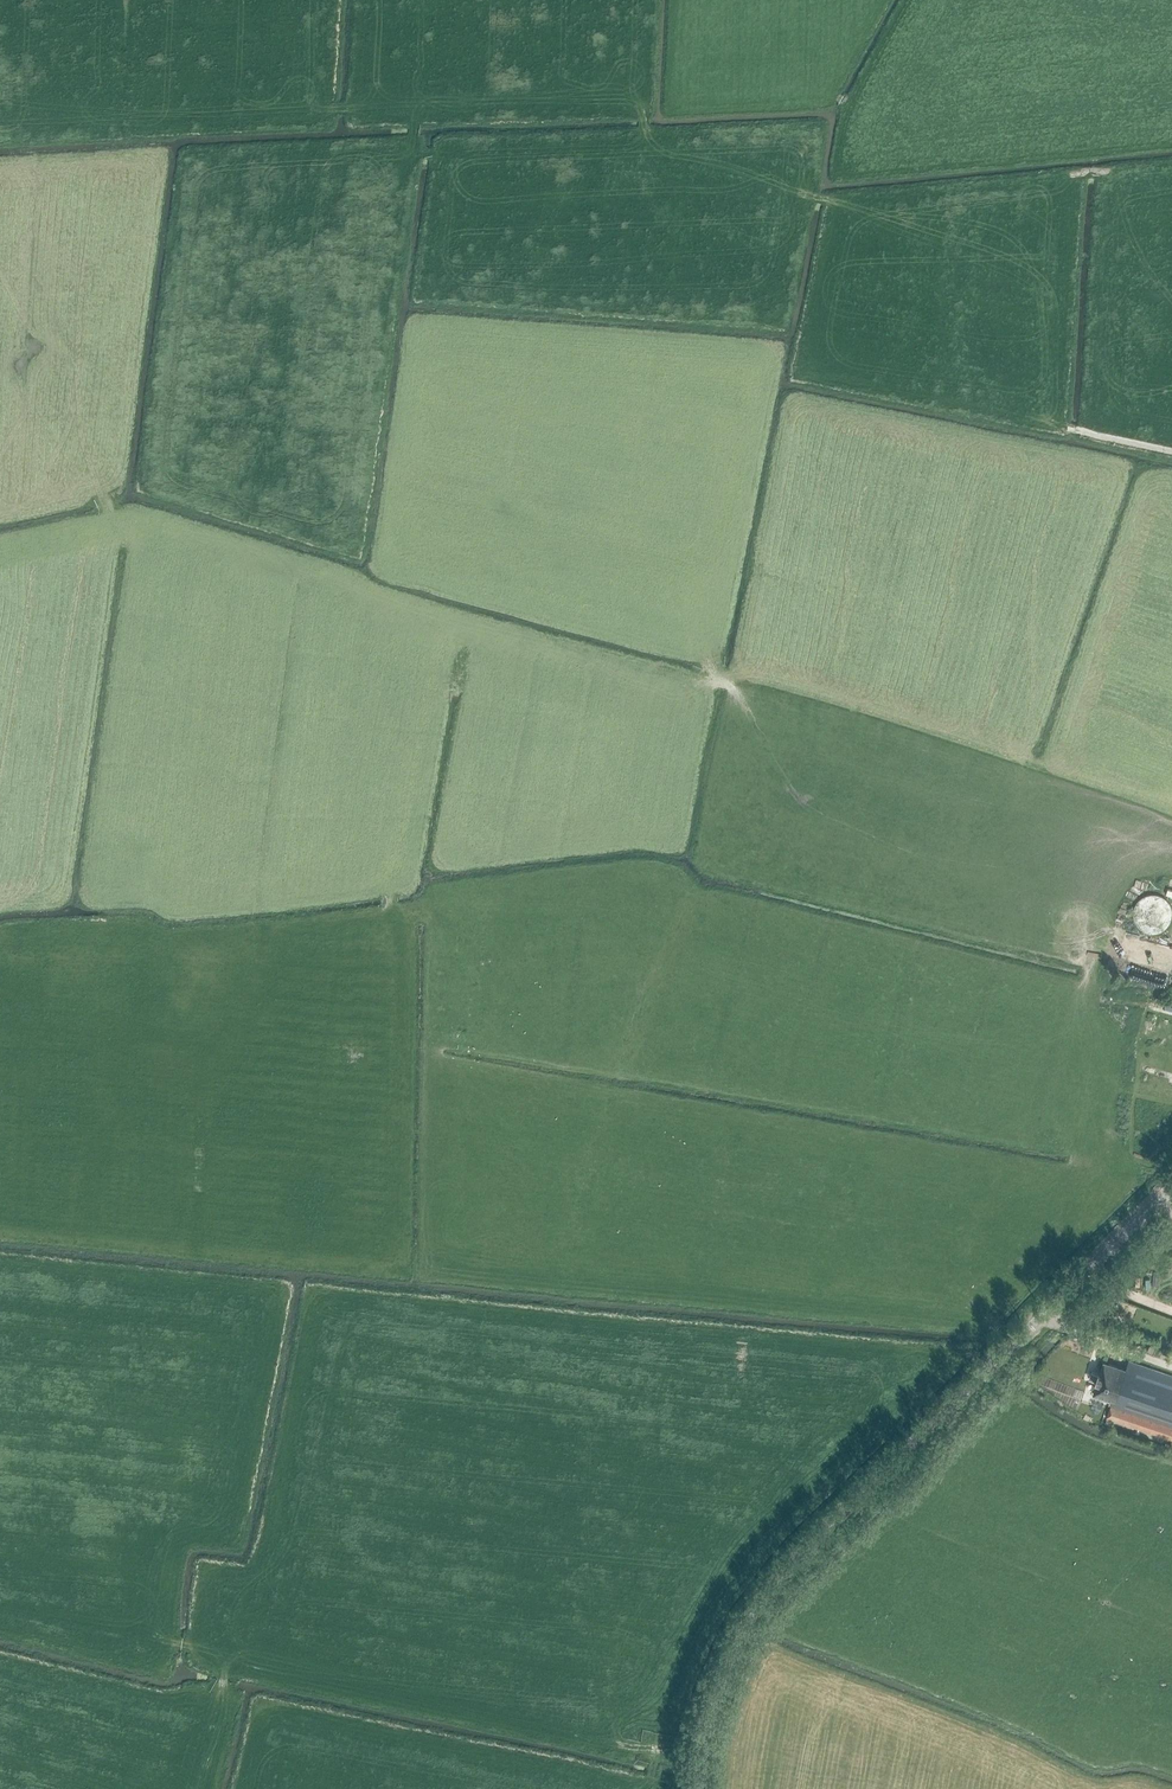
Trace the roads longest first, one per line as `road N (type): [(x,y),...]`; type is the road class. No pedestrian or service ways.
road 1 (tertiary): [(696,1788),(719,1680),(782,1569),(1171,1189)]

